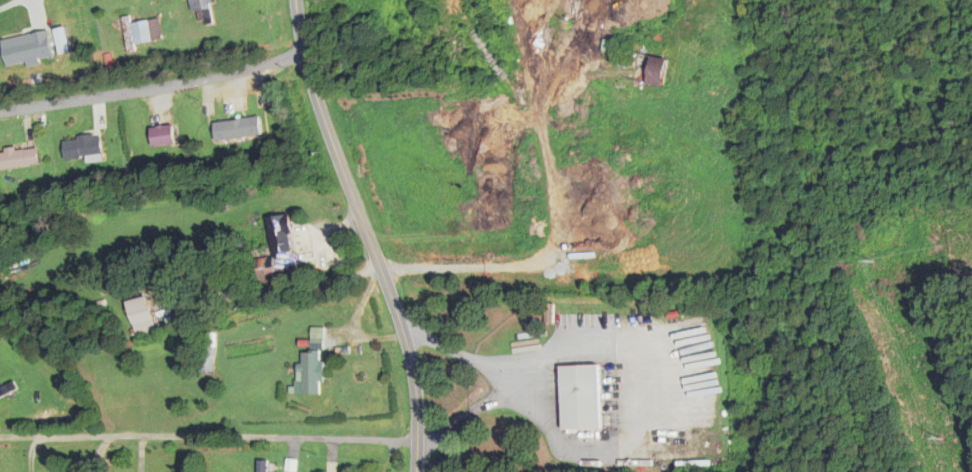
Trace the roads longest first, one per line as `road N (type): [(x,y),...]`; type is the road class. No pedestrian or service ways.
road 1 (residential): [(417,471),(408,346),(303,54),(294,0)]
road 2 (residential): [(303,54),(113,97),(0,112)]

